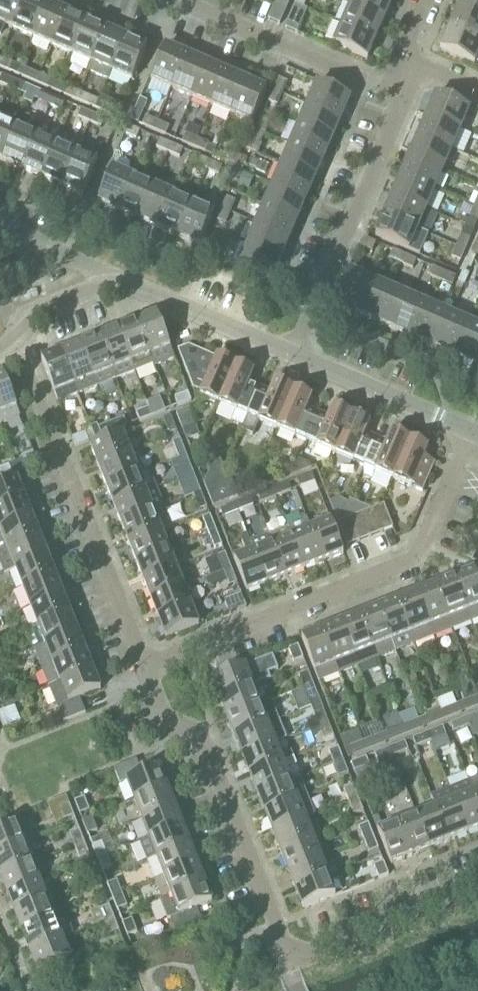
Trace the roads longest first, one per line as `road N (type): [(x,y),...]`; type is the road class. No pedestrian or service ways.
road 1 (residential): [(141,666),(410,561),(470,430)]
road 2 (residential): [(141,666),(14,349)]
road 3 (residential): [(280,954),(203,741),(159,718),(141,666)]
road 4 (residential): [(290,356),(396,88)]
road 5 (residential): [(194,0),(396,88)]
road 6 (residential): [(280,954),(477,878)]
road 7 (residential): [(290,356),(470,430)]
road 8 (residential): [(117,282),(290,356)]
road 9 (residential): [(14,349),(25,316),(117,282)]
road 10 (residential): [(117,282),(0,229)]

